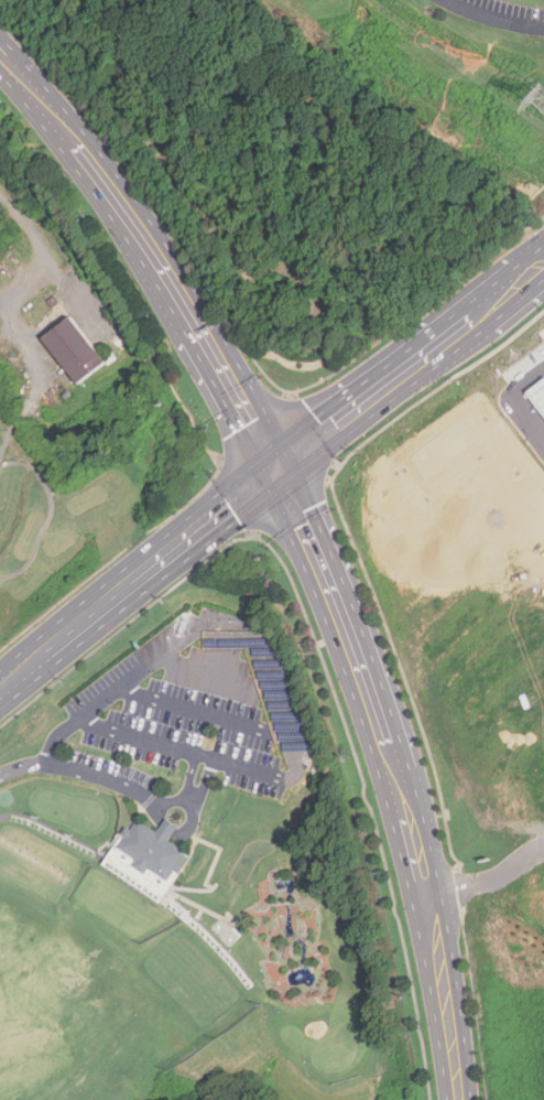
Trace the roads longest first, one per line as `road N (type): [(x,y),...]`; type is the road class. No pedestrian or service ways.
road 1 (secondary): [(0,51),(106,179),(316,544),(407,802),(461,1099)]
road 2 (primary): [(0,695),(275,463),(543,254)]

